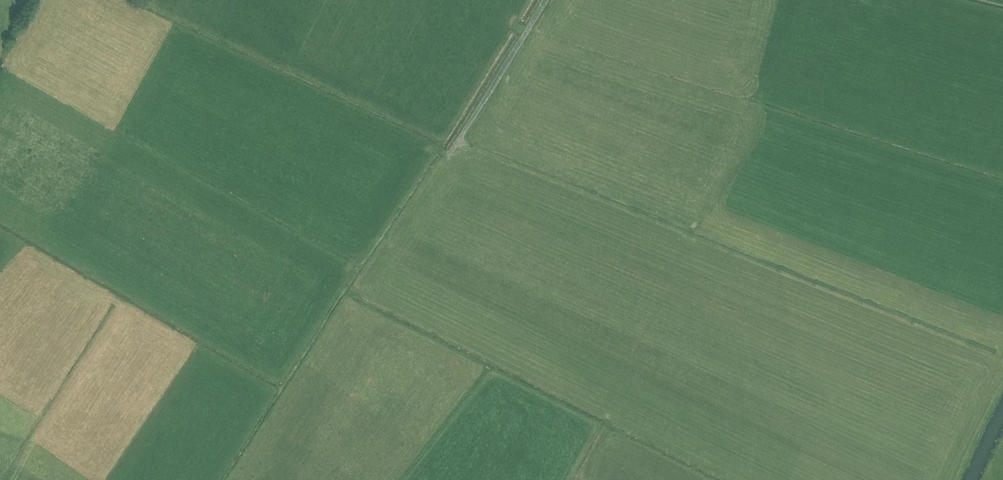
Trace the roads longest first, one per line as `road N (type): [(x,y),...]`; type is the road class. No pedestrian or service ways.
road 1 (track): [(451,153),(545,0)]

